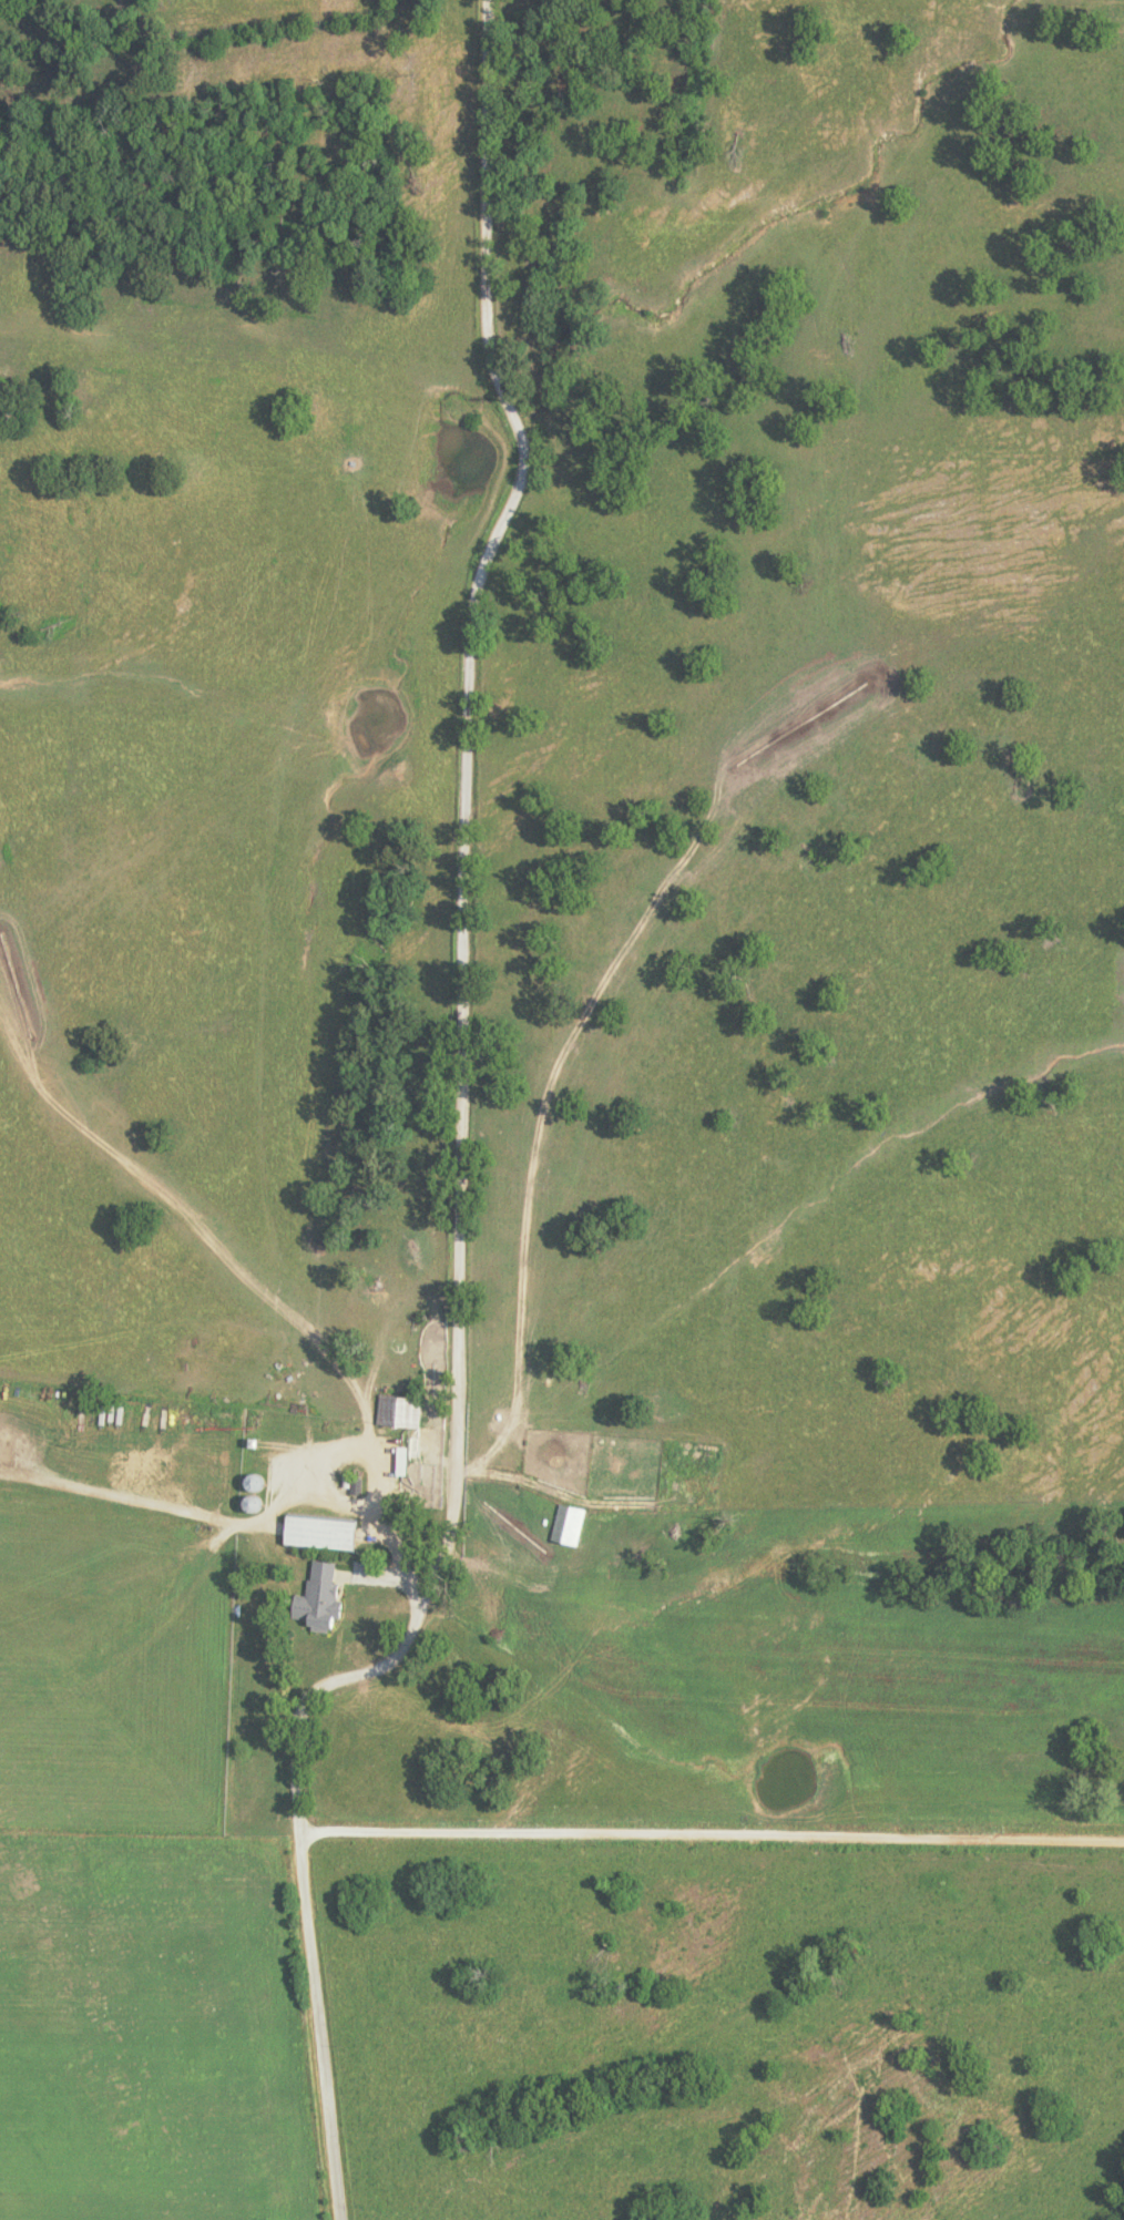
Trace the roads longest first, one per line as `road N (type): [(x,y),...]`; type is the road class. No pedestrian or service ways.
road 1 (residential): [(342,2219),(305,1917),(298,1716),(369,1700),(402,1678),(427,1653),(452,1594),(477,606),(524,469),(524,446),(486,331),(485,0)]
road 2 (residential): [(302,1832),(1123,1841)]

